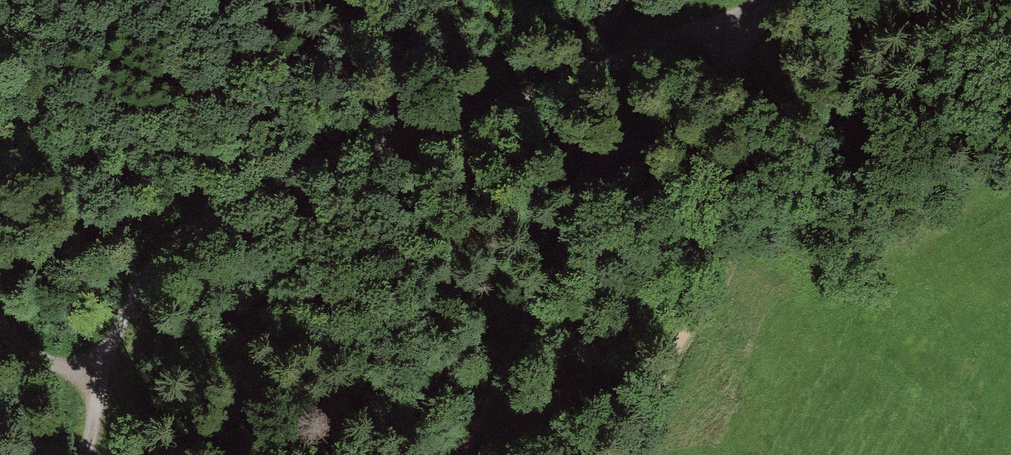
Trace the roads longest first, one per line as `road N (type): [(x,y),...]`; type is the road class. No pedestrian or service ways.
road 1 (track): [(90,382),(148,261),(202,216),(754,0)]
road 2 (track): [(771,0),(730,75),(627,144),(576,203),(463,454)]

